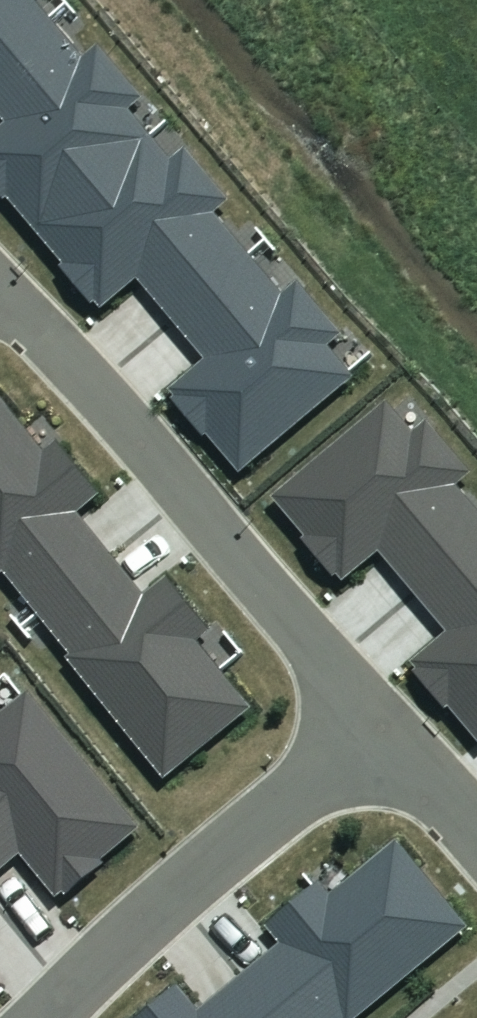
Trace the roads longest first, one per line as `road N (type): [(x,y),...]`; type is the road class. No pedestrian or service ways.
road 1 (residential): [(0,292),(382,727)]
road 2 (residential): [(49,1017),(215,858),(382,727)]
road 3 (residential): [(382,727),(476,840)]

